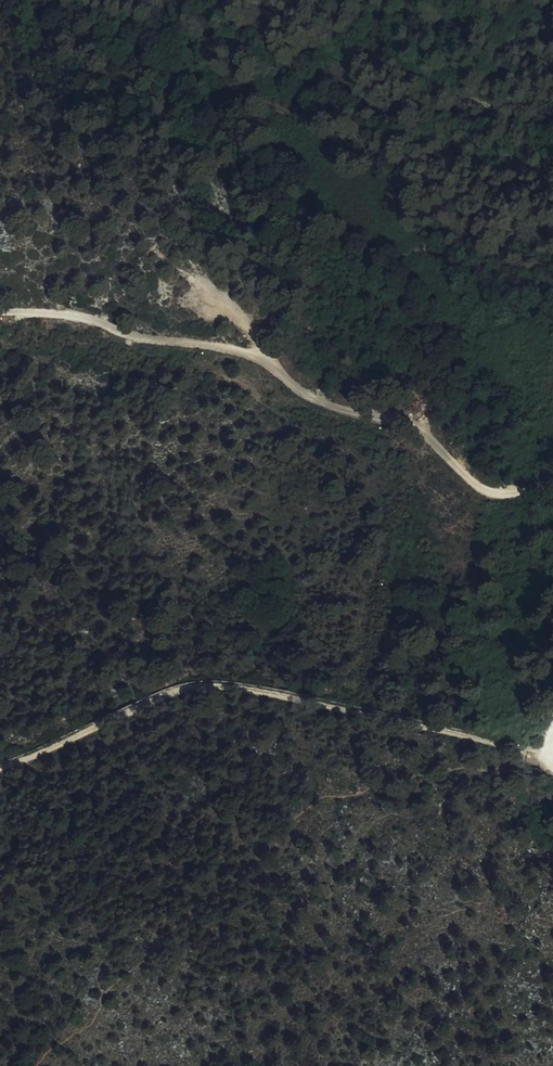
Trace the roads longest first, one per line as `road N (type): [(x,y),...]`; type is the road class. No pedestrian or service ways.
road 1 (track): [(552,481),(498,494),(478,488),(419,430),(329,407),(237,352),(134,337),(68,314),(0,314)]
road 2 (track): [(552,756),(203,685),(166,692),(0,768)]

